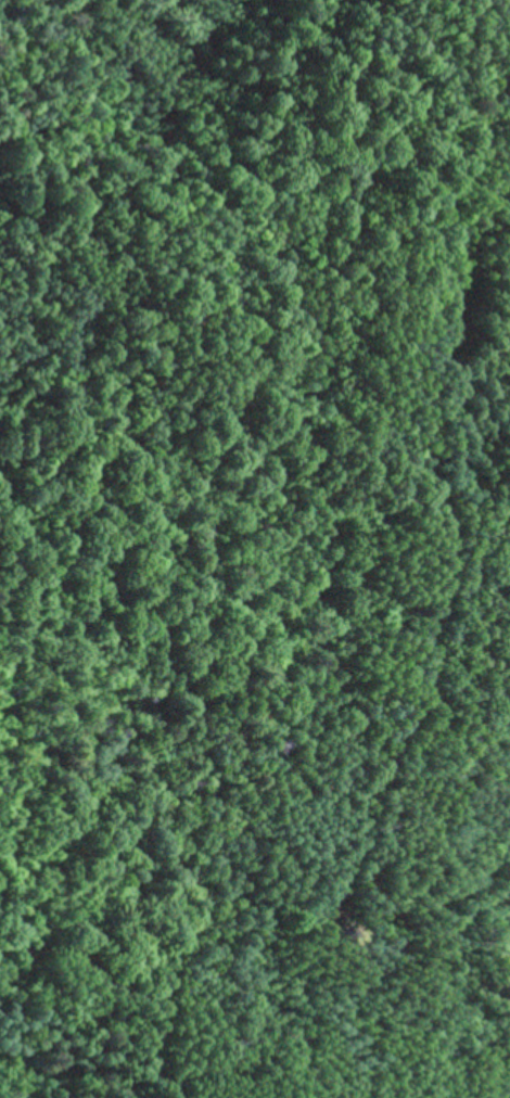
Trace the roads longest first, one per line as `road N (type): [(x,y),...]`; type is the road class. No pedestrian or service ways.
road 1 (track): [(509,843),(458,895),(390,927),(336,927),(269,941),(201,934),(167,979),(148,1055),(159,1097)]

